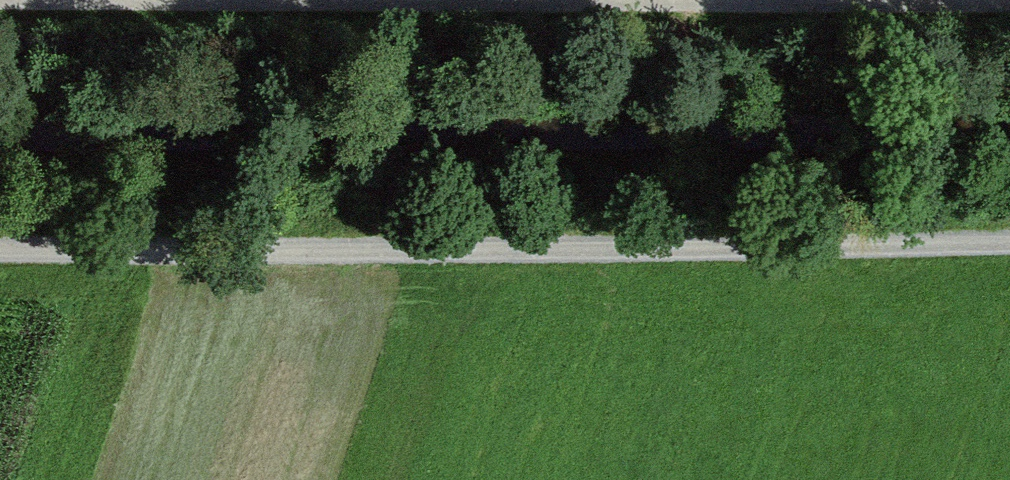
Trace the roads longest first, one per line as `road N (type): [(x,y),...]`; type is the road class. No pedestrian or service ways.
road 1 (track): [(0,212),(1009,212)]

